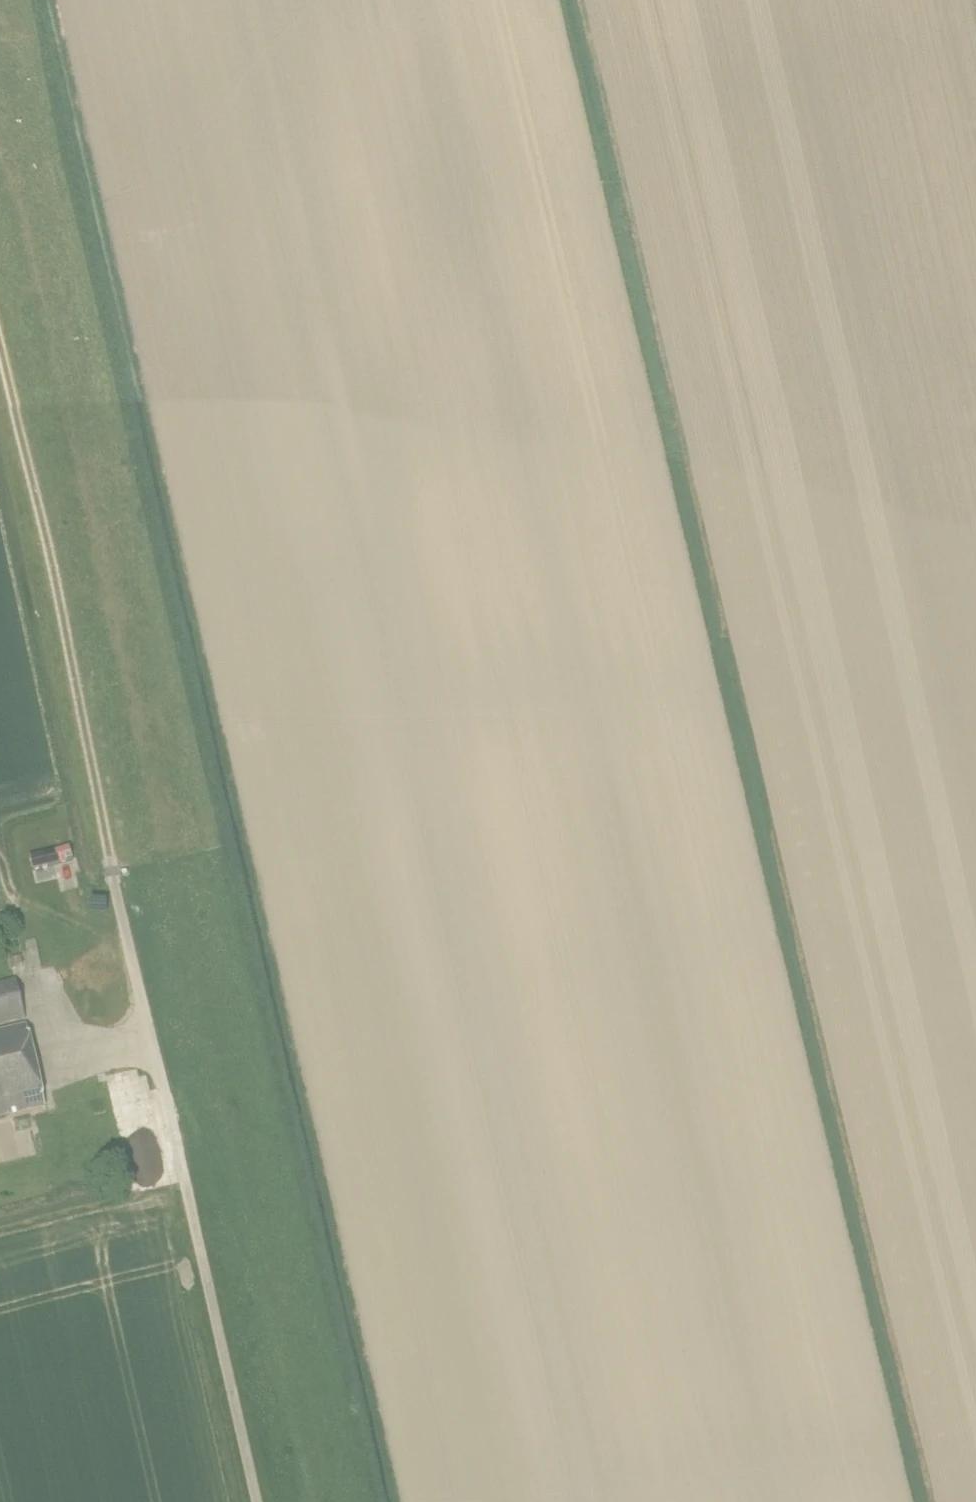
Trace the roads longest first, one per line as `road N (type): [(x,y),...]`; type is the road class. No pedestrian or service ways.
road 1 (track): [(256,1501),(111,885)]

